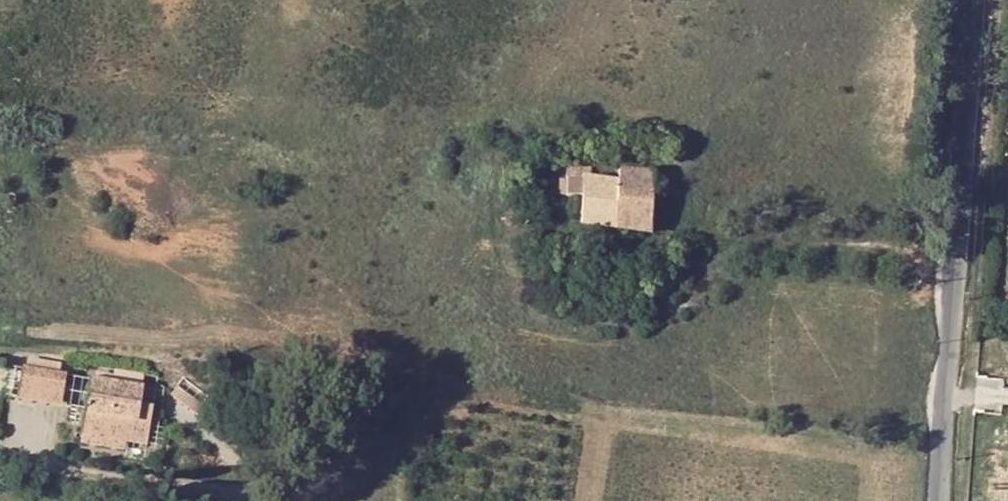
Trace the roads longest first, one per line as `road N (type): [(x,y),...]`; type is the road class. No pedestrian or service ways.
road 1 (unclassified): [(974,0),(942,500)]

